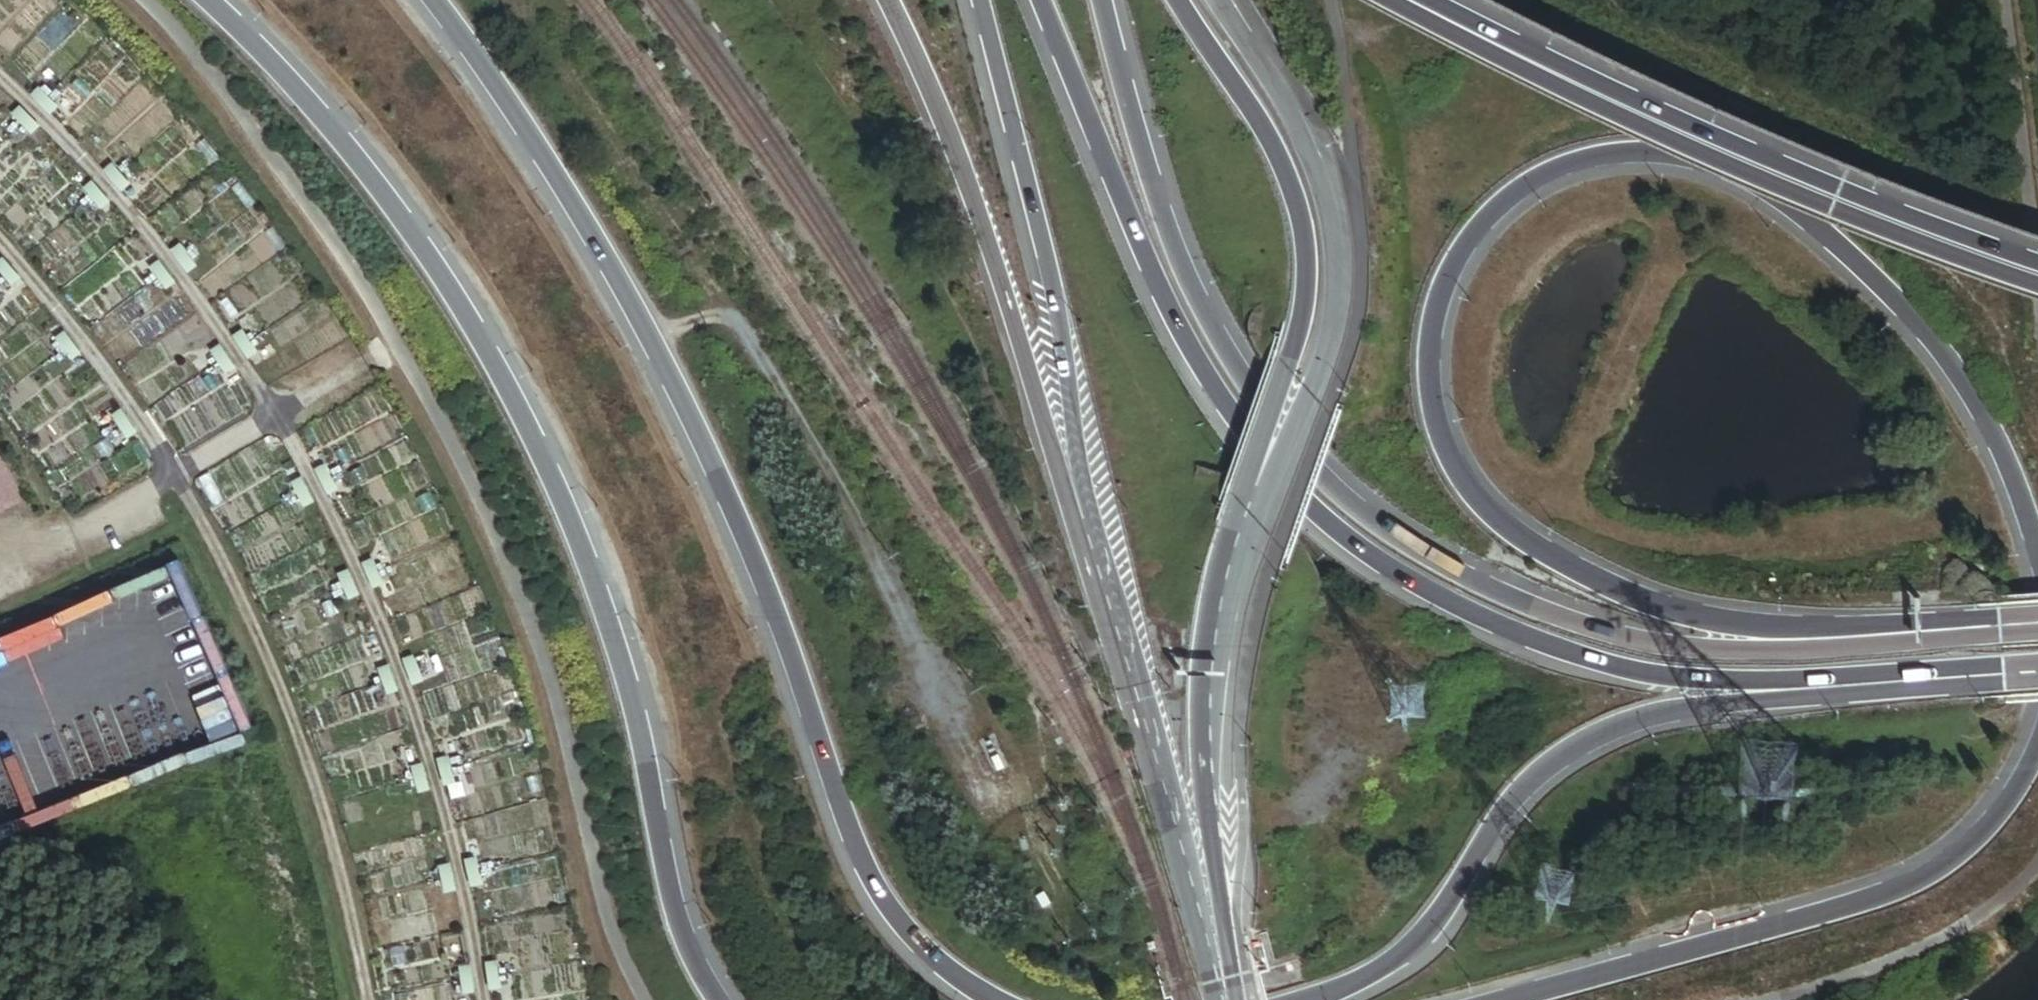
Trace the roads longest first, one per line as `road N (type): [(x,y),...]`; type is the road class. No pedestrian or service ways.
road 1 (trunk): [(1993,624),(1834,630),(1714,619),(1606,583),(1535,546),(1479,500),(1436,411),(1435,322),(1463,252),(1503,206),(1572,165),(1663,154),(1738,175),(1814,224),(1927,334),(1998,444),(2037,551)]
road 2 (motorway): [(1042,0),(1164,295),(1220,397),(1274,470),(1388,567),(1550,644),(1650,672),(1737,679),(2011,670)]
road 3 (trunk): [(1993,624),(1755,650),(1662,644),(1573,624),(1471,580),(1394,536),(1335,489),(1202,307),(1144,157),(1099,0)]
road 4 (motorway): [(426,0),(573,202),(689,418),(762,583),(869,871),(911,935),(993,999)]
road 5 (trunk): [(719,999),(681,925),(628,684),(604,609),(505,380),(393,206),(316,110),(208,0)]
road 6 (track): [(0,81),(148,237),(213,324),(277,415),(345,542),(424,748),(454,853),(482,999)]
road 7 (primary): [(888,0),(980,211),(1177,826)]
road 8 (track): [(367,999),(324,816),(256,632),(176,475),(112,381),(0,243)]
road 9 (secondary): [(977,0),(1063,329),(1177,826)]
road 10 (motorway): [(1313,999),(1382,969),(1423,936),(1511,802),(1555,759),(1609,727),(1669,709),(2011,670)]
road 11 (primary): [(2037,263),(1873,210),(1596,94),(1419,0)]
road 12 (trunk): [(1222,979),(1223,883),(1206,777),(1206,691),(1223,585),(1312,342)]
road 13 (trunk): [(2037,747),(1981,831),(1909,883),(1509,999)]
road 14 (trunk): [(1312,342),(1307,244),(1290,184),(1253,102),(1186,0)]
road 15 (primary): [(1312,342),(1327,254),(1315,163),(1223,0)]
road 16 (track): [(277,415),(74,533),(0,564)]
road 17 (secondary): [(1177,826),(1222,979)]

